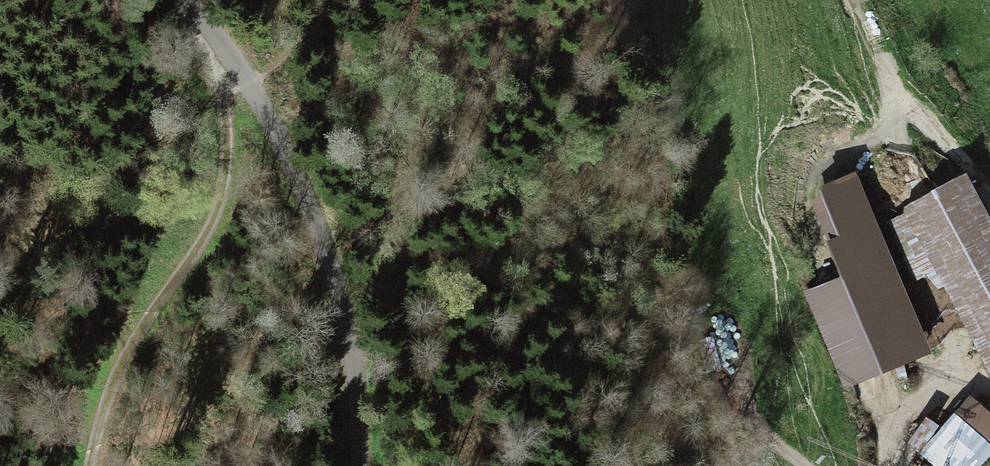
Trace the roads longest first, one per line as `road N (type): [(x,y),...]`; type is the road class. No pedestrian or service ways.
road 1 (unclassified): [(187,0),(282,143),(307,199),(356,357),(363,465)]
road 2 (track): [(243,84),(213,224),(121,360),(89,465)]
road 3 (unclassified): [(989,394),(936,394),(901,422),(891,465)]
road 4 (track): [(989,197),(974,169),(924,129),(889,130)]

